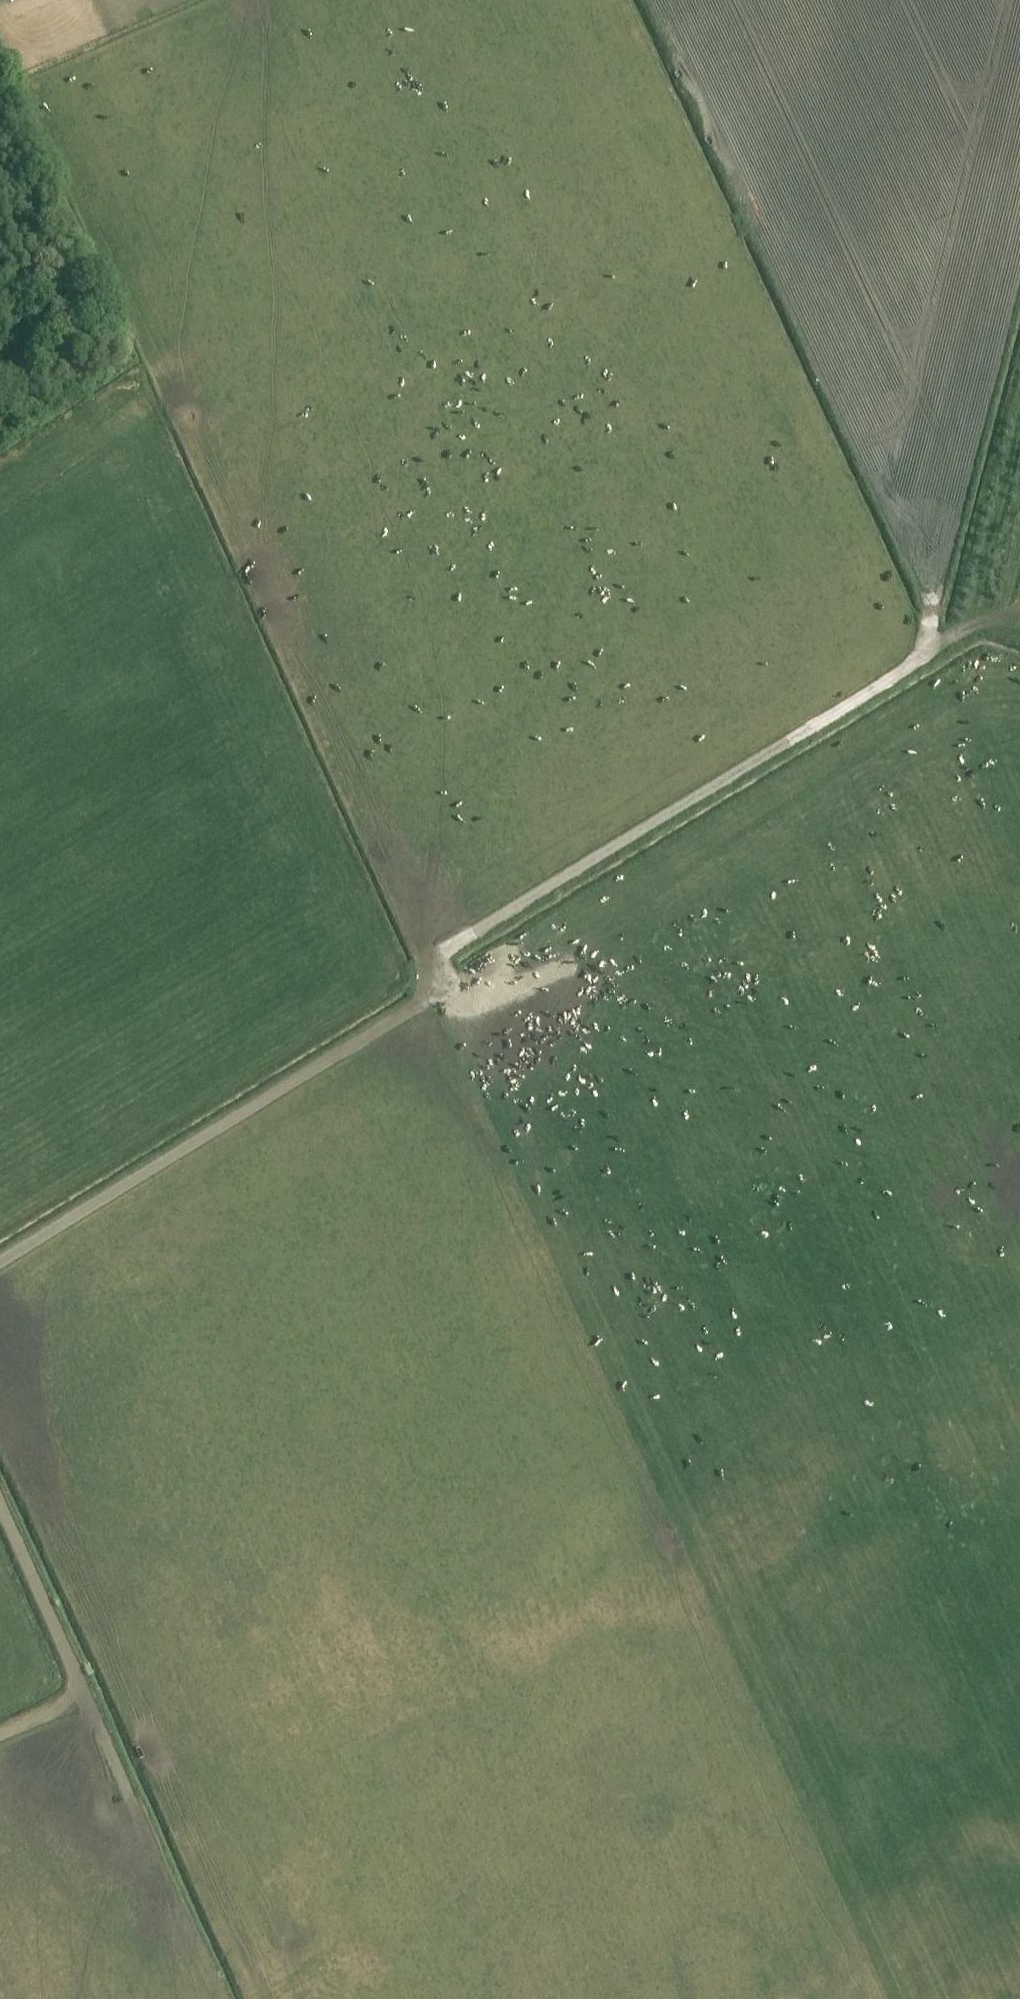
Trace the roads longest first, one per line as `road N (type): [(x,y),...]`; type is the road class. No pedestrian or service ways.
road 1 (track): [(0,1259),(430,999),(443,951),(911,667),(927,639)]
road 2 (track): [(0,1505),(152,1851)]

